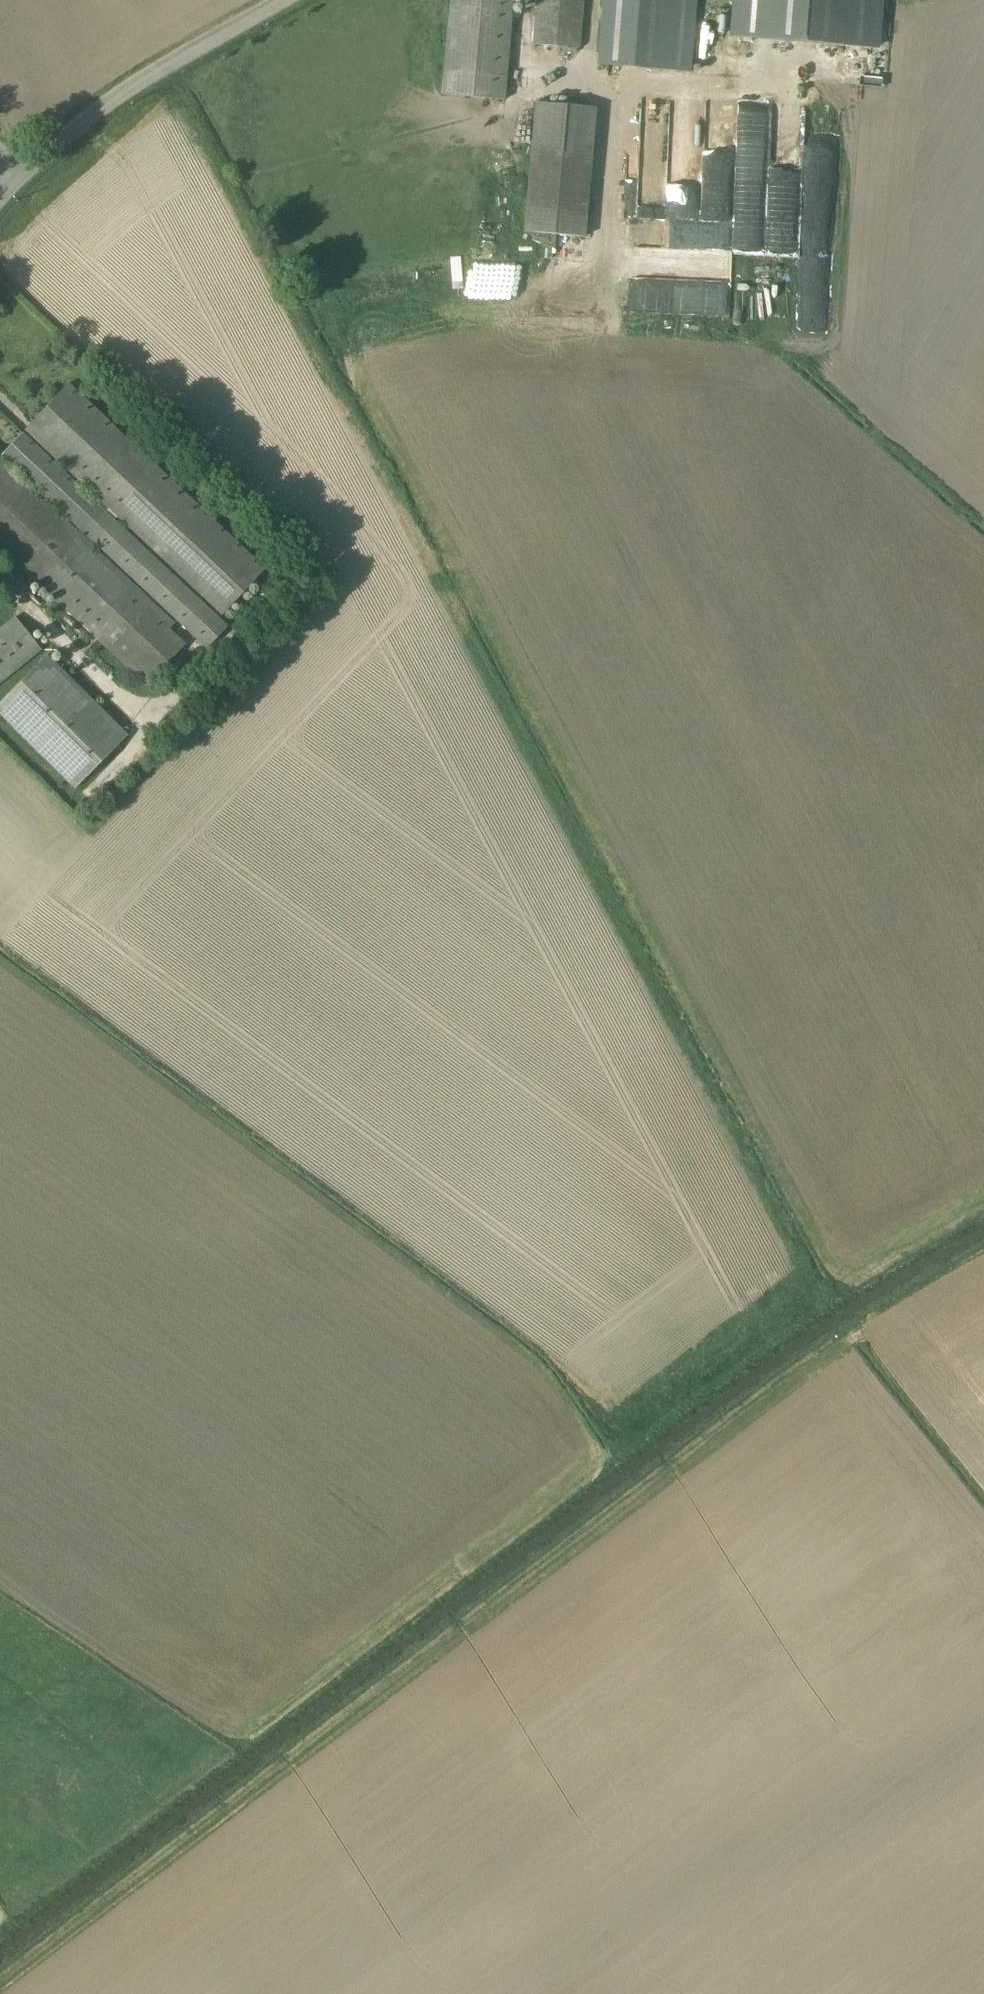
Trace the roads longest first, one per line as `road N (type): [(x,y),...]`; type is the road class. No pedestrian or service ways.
road 1 (unclassified): [(280,0),(131,87),(1,192)]

